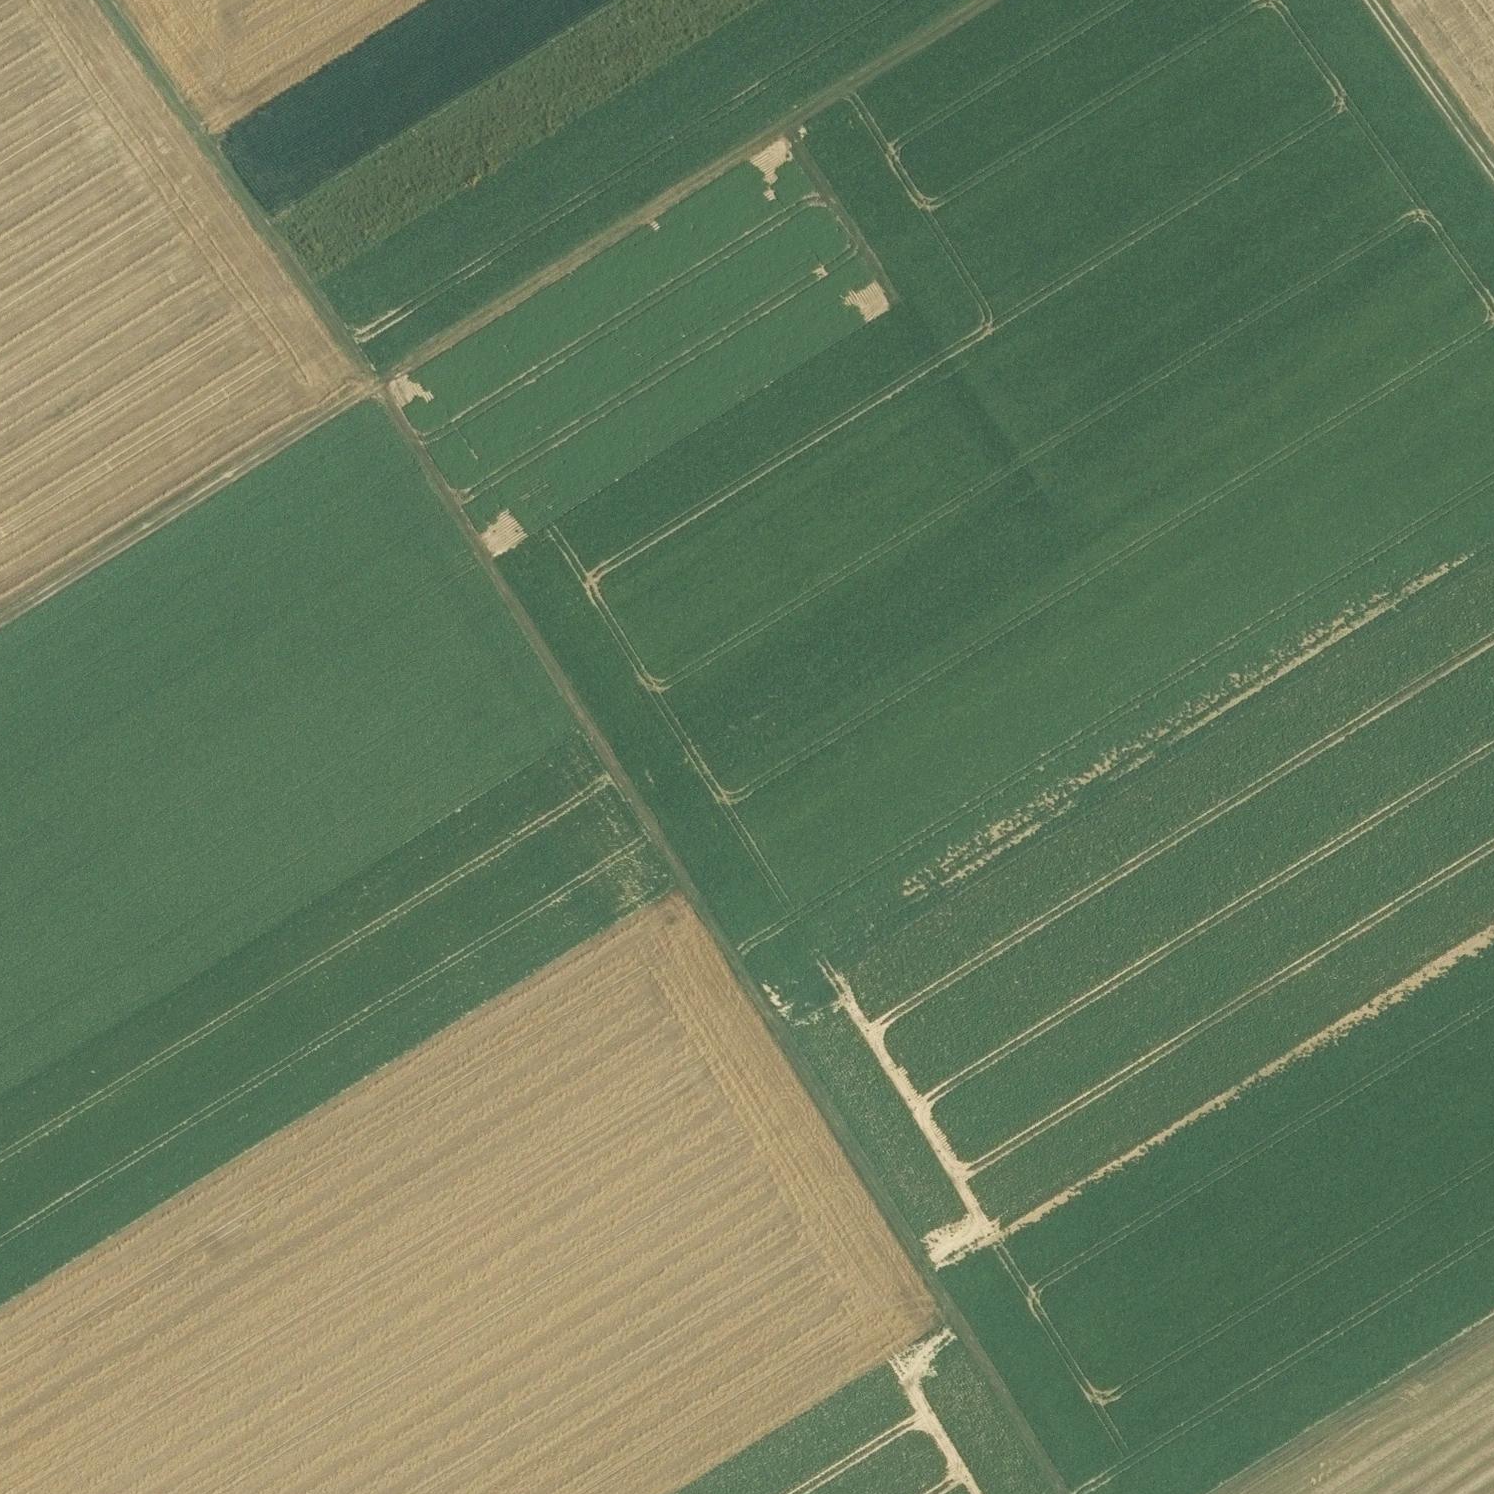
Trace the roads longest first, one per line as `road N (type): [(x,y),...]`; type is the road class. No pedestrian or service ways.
road 1 (track): [(1066,1493),(376,383),(110,0)]
road 2 (track): [(990,0),(0,621)]
road 3 (track): [(785,130),(1044,509)]
road 4 (track): [(1493,1323),(1221,1493)]
road 5 (track): [(1368,0),(1493,179)]

